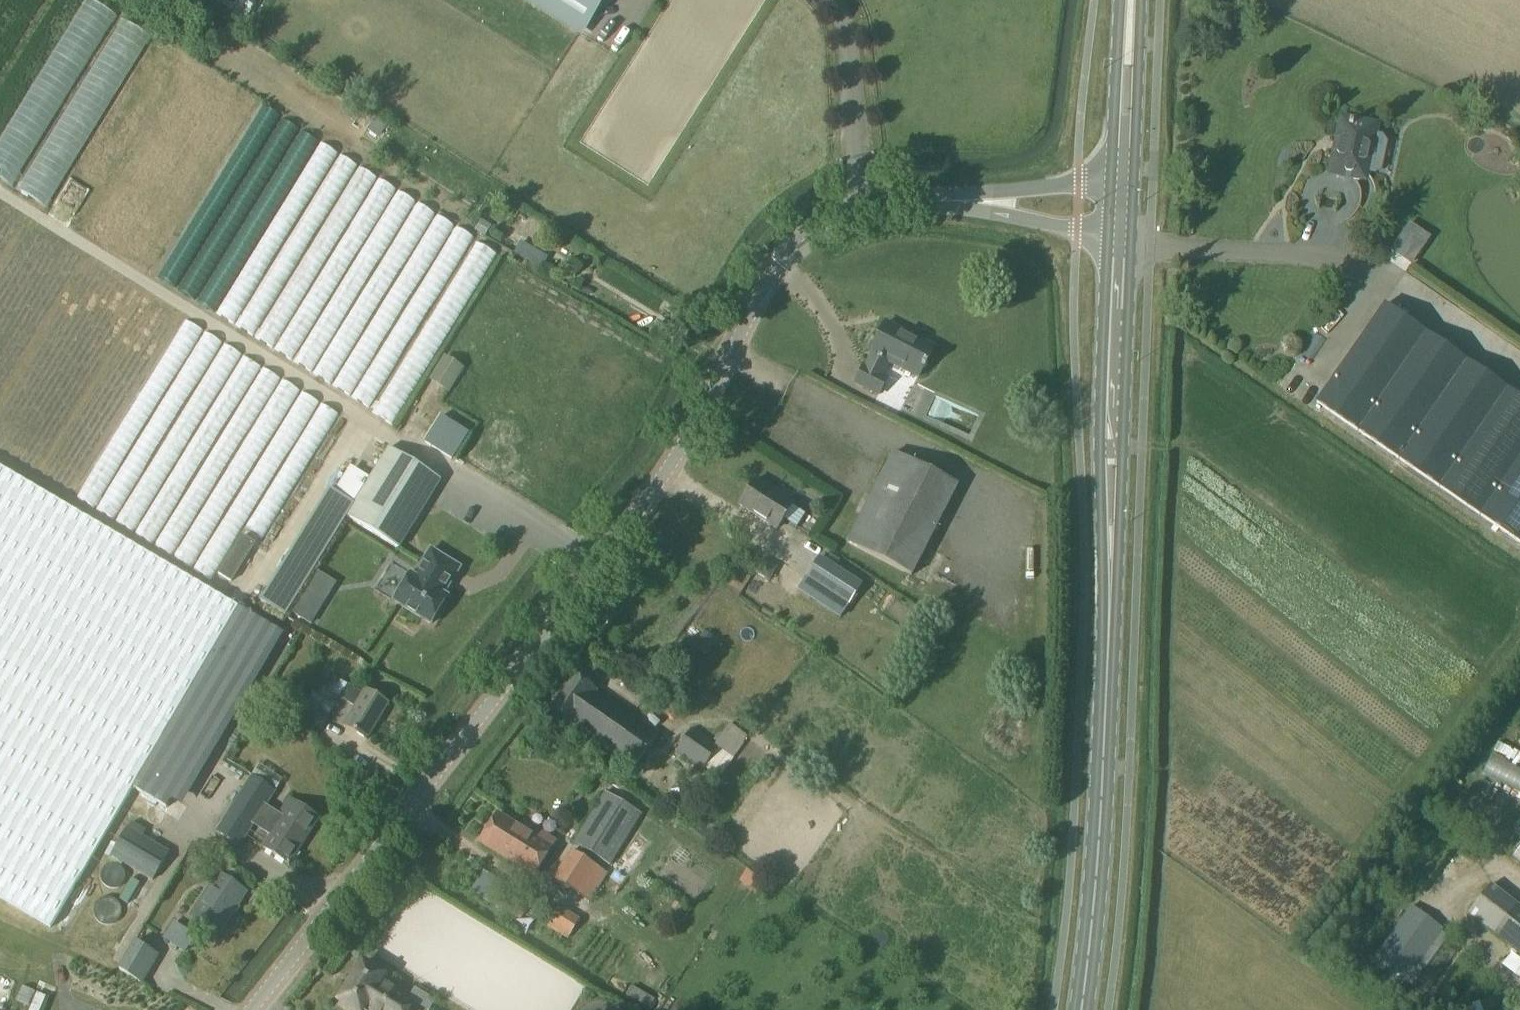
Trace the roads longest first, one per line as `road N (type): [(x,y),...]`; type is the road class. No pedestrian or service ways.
road 1 (unclassified): [(251,1009),(679,452),(779,261),(833,221),(937,201)]
road 2 (primary): [(1081,1009),(1093,914),(1119,239)]
road 3 (unclassified): [(1123,167),(937,201)]
road 4 (unclassified): [(937,201),(1119,239)]
road 5 (primary): [(1123,167),(1130,0)]

